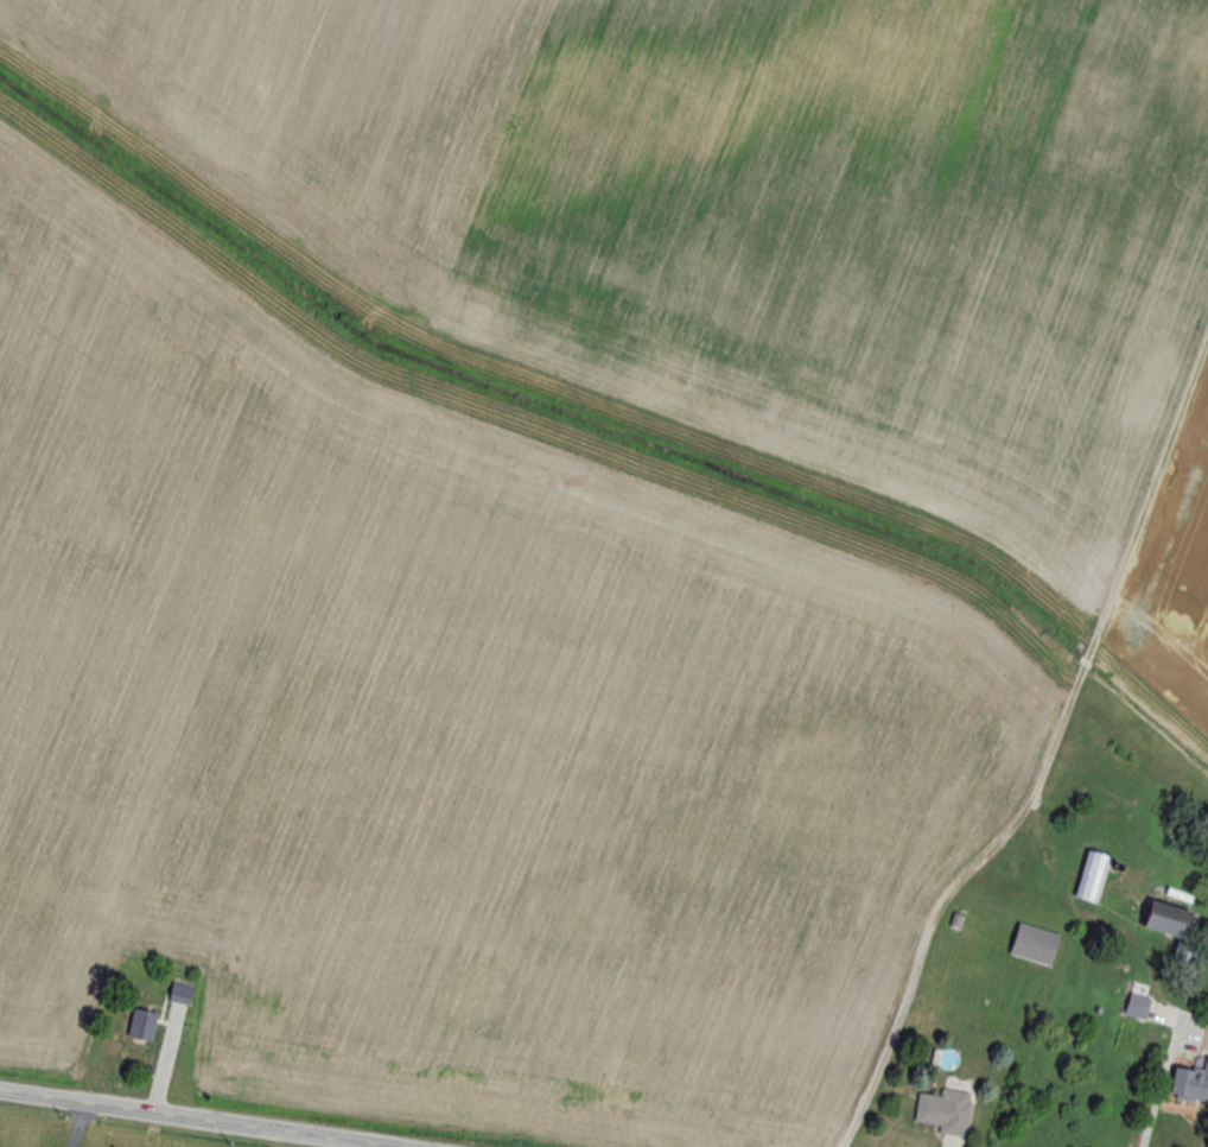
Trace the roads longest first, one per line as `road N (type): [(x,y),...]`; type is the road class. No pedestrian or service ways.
road 1 (tertiary): [(354,1146),(0,1100)]

